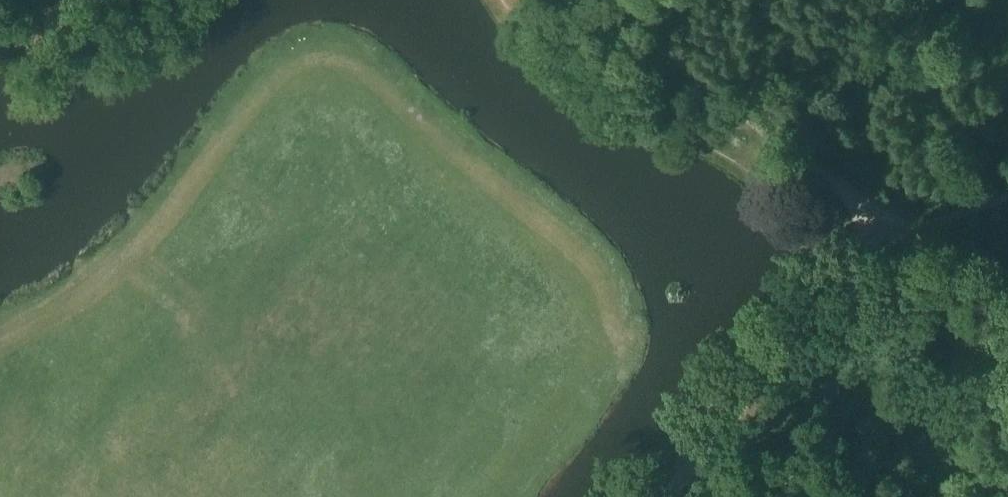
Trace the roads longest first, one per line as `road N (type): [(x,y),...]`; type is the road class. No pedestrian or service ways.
road 1 (track): [(665,496),(882,226),(648,0)]

